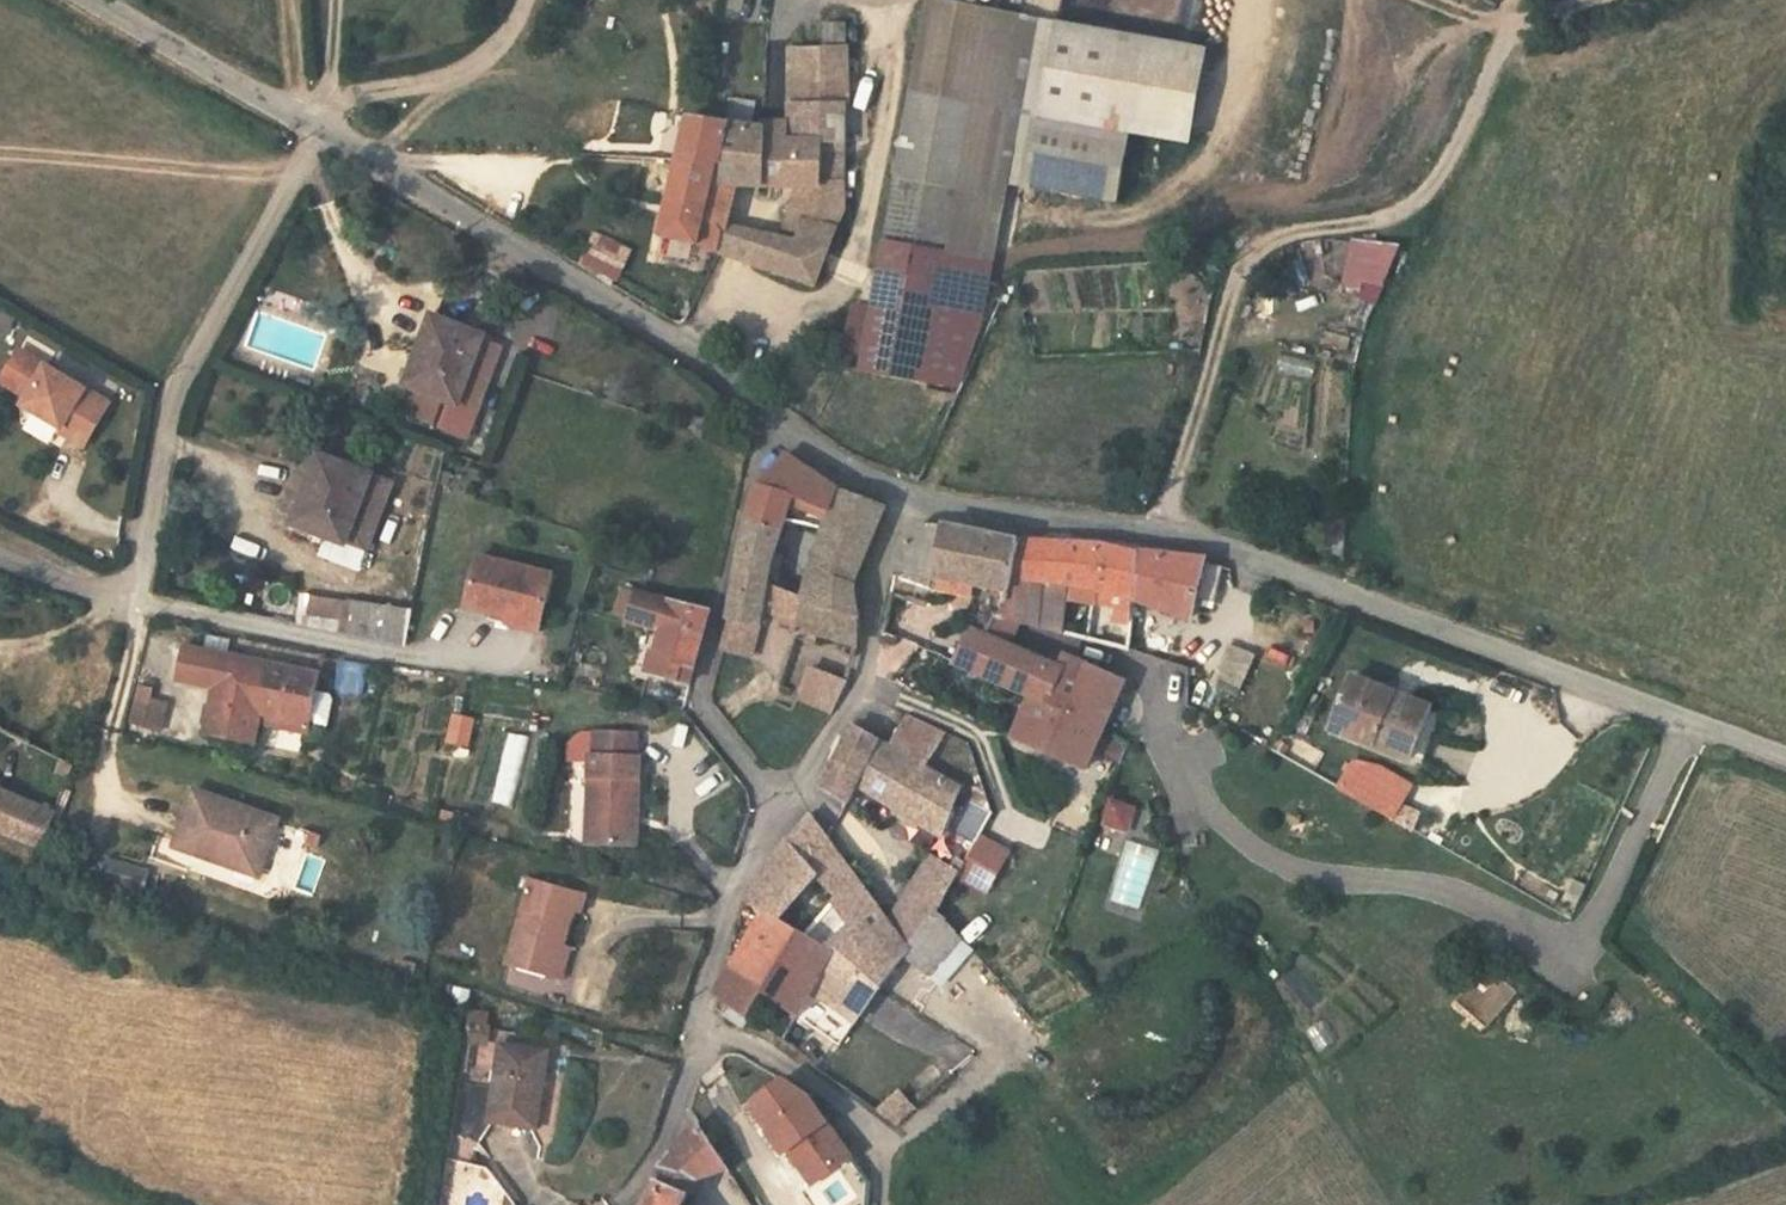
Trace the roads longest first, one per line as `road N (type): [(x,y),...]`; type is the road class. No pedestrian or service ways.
road 1 (unclassified): [(1785,758),(1229,551),(905,499)]
road 2 (residential): [(905,499),(873,587),(862,684),(779,807),(737,889),(702,994),(689,1078),(664,1141),(626,1199)]
road 3 (track): [(1155,535),(1235,277),(1265,238),(1393,216),(1434,188),(1508,33),(1588,0)]
road 4 (unclassified): [(905,499),(839,471),(774,427),(685,346),(317,127)]
road 5 (residential): [(317,127),(166,408),(138,566),(122,591),(77,589),(0,553)]
road 6 (unclassified): [(317,127),(88,0)]

